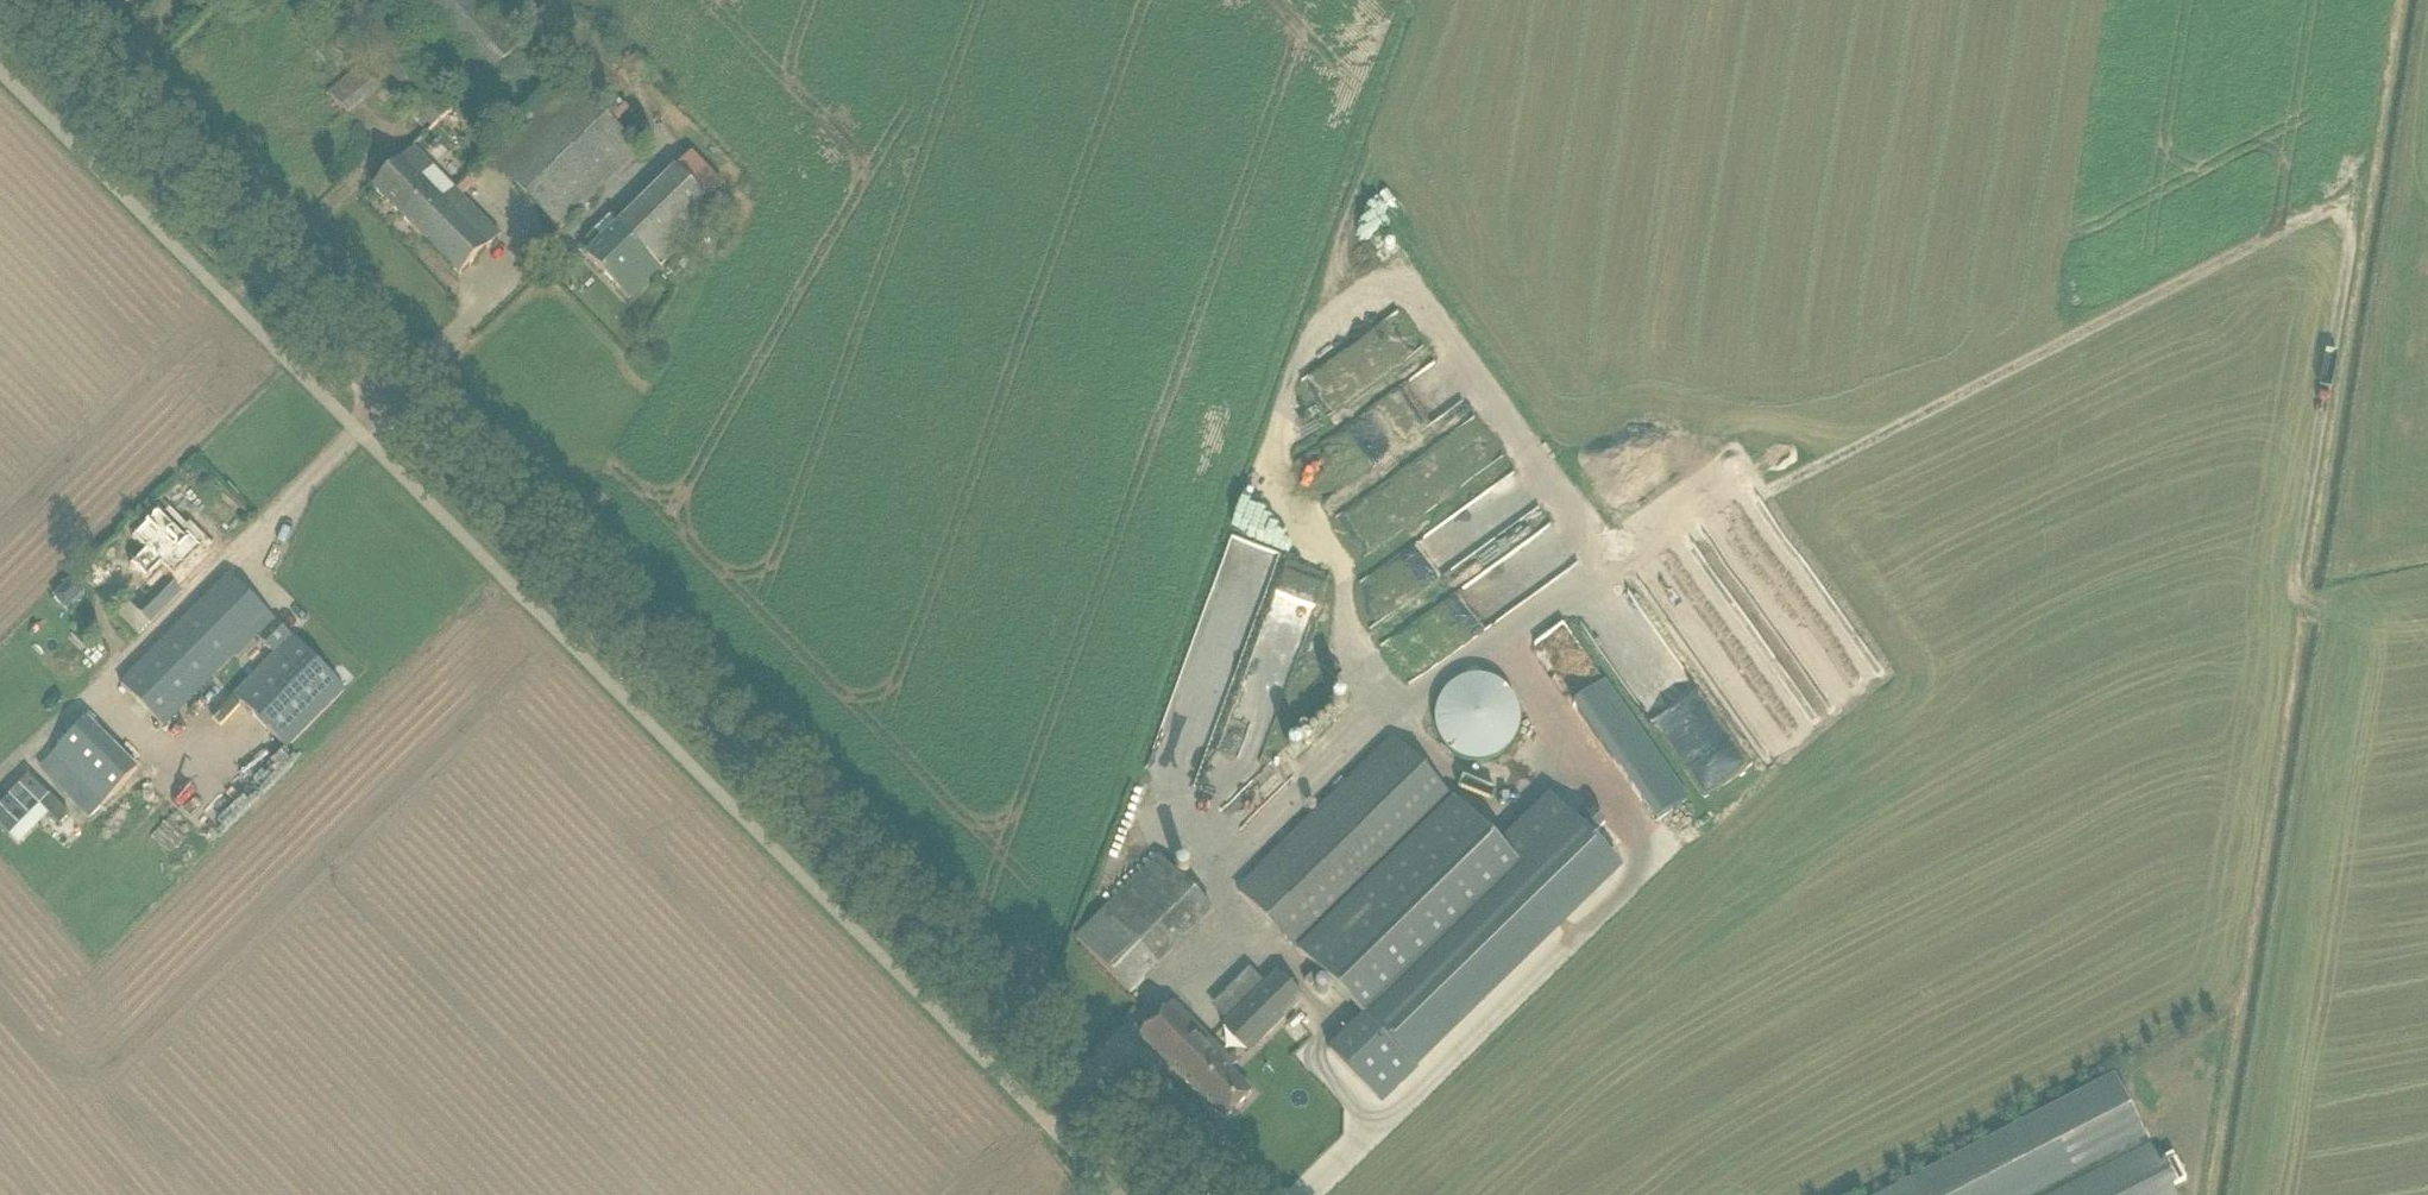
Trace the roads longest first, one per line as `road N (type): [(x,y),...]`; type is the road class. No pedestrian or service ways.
road 1 (tertiary): [(1181,1194),(0,10)]
road 2 (track): [(1602,565),(2336,205),(2350,206),(2293,594),(2333,615)]

